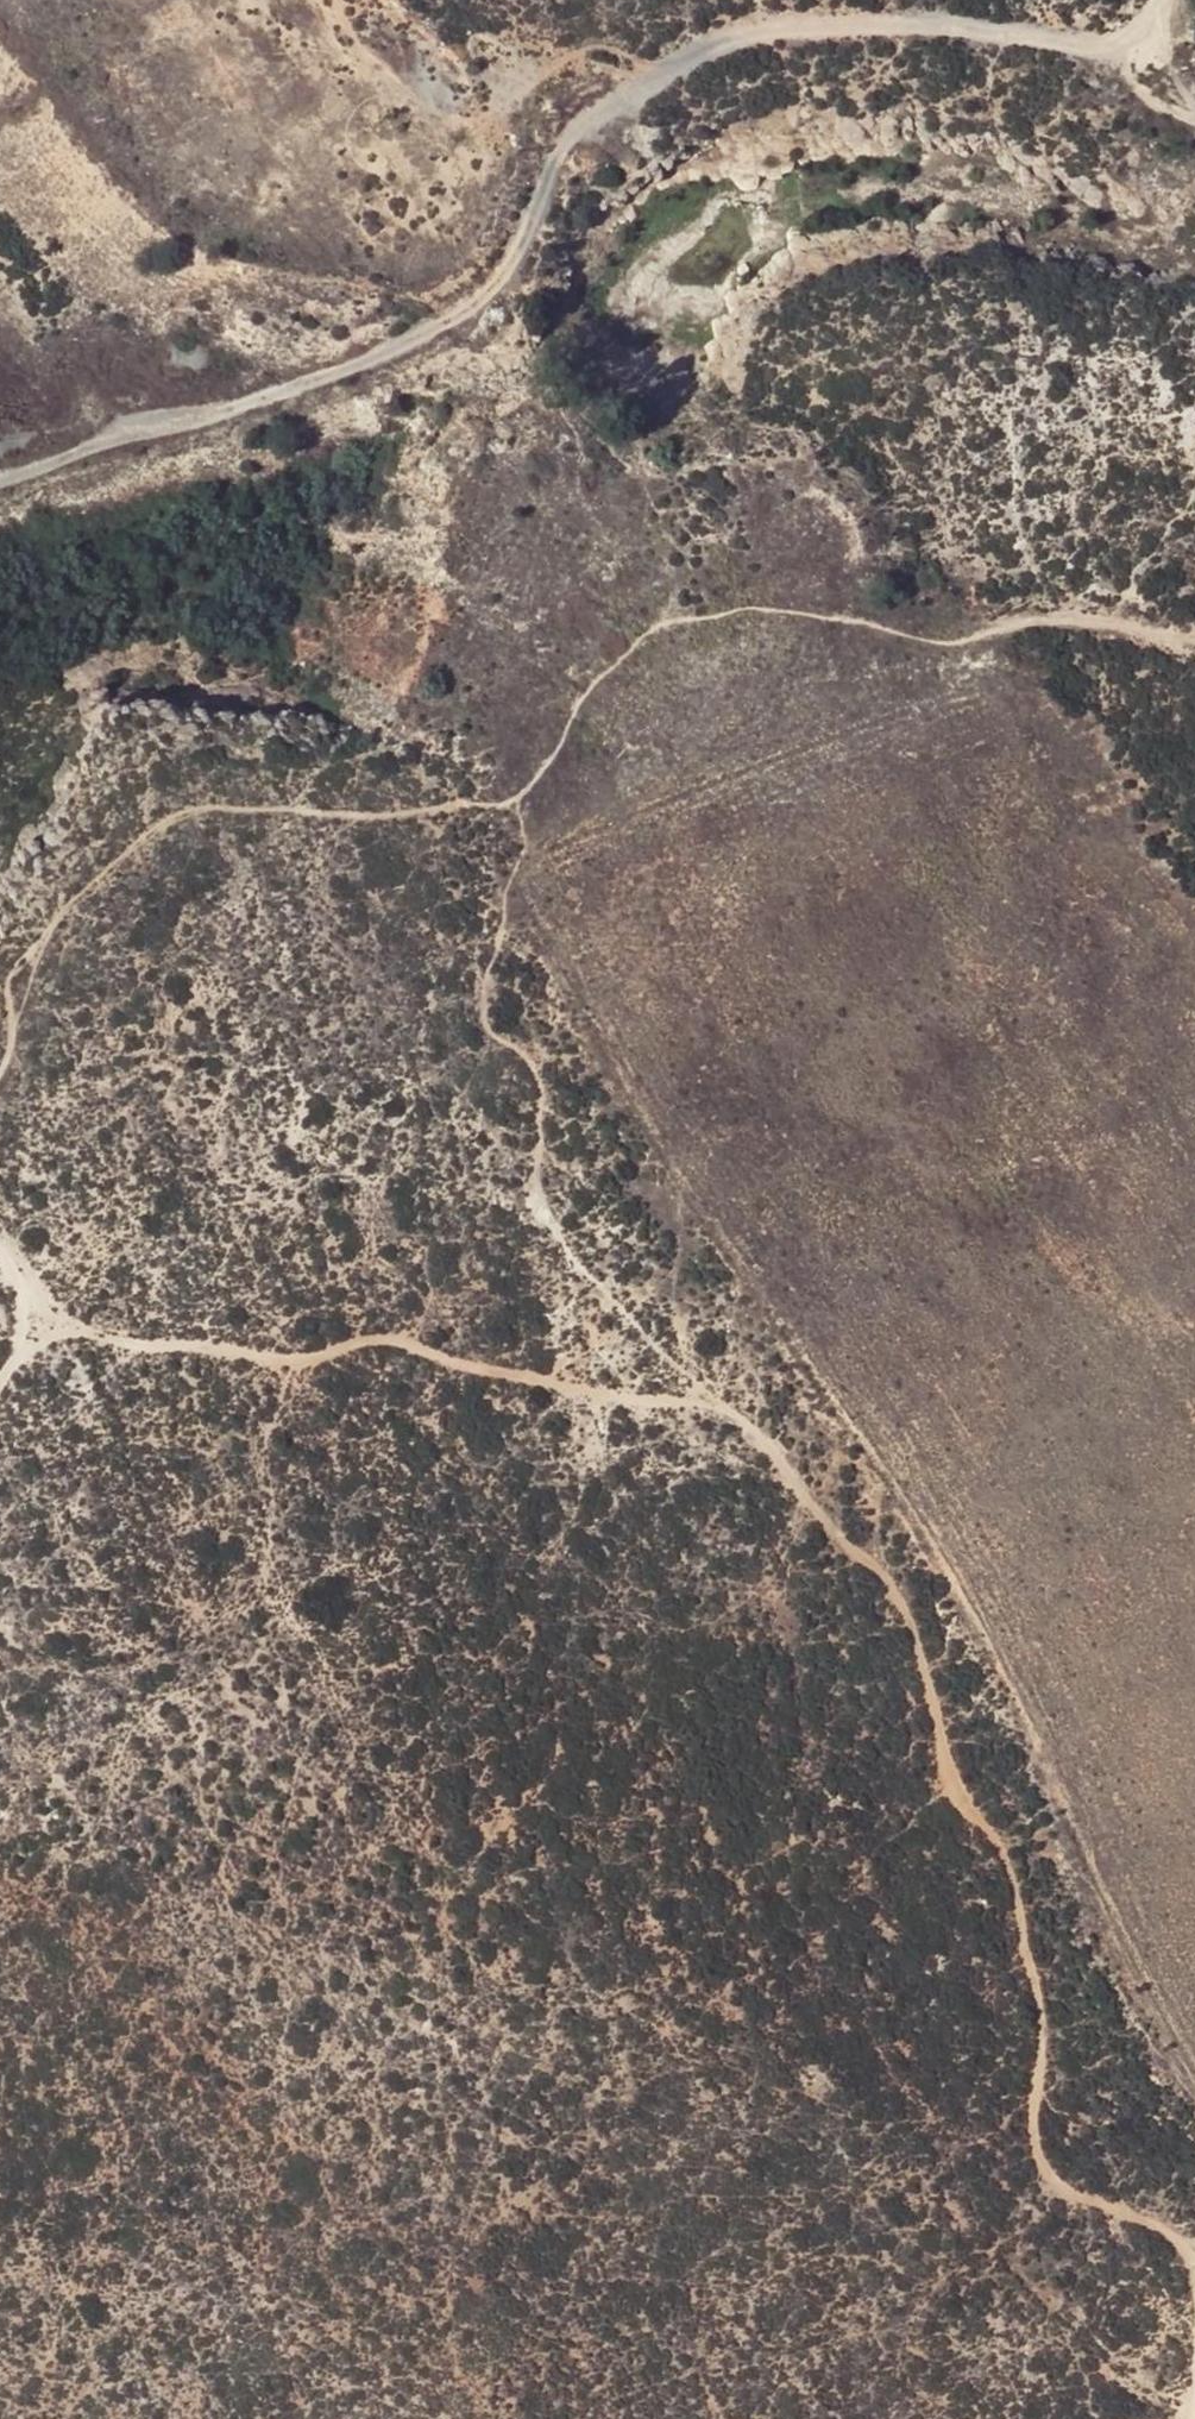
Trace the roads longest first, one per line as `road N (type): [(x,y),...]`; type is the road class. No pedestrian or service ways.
road 1 (track): [(1194,2255),(1180,2236),(1043,2166),(1031,2129),(1031,1941),(1000,1843),(938,1752),(928,1657),(878,1571),(745,1421),(573,1398),(386,1336),(283,1368),(70,1334),(26,1341),(0,1394)]
road 2 (track): [(0,471),(410,343),(500,291),(577,133),(723,33),(870,10),(1086,37),(1164,0)]

